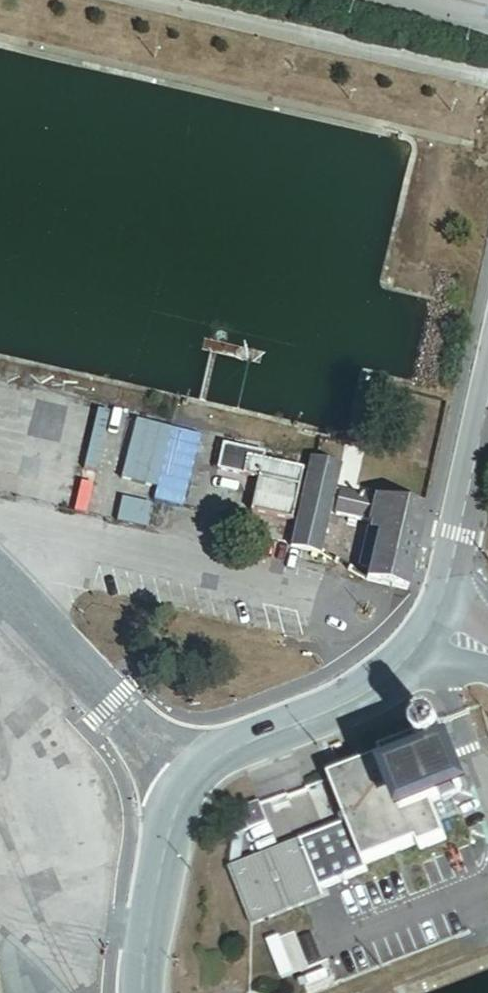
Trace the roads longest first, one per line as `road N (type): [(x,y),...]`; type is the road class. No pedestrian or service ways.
road 1 (tertiary): [(426,632),(387,675),(349,700),(187,774),(168,823),(141,992)]
road 2 (tertiary): [(487,395),(440,602),(426,632)]

